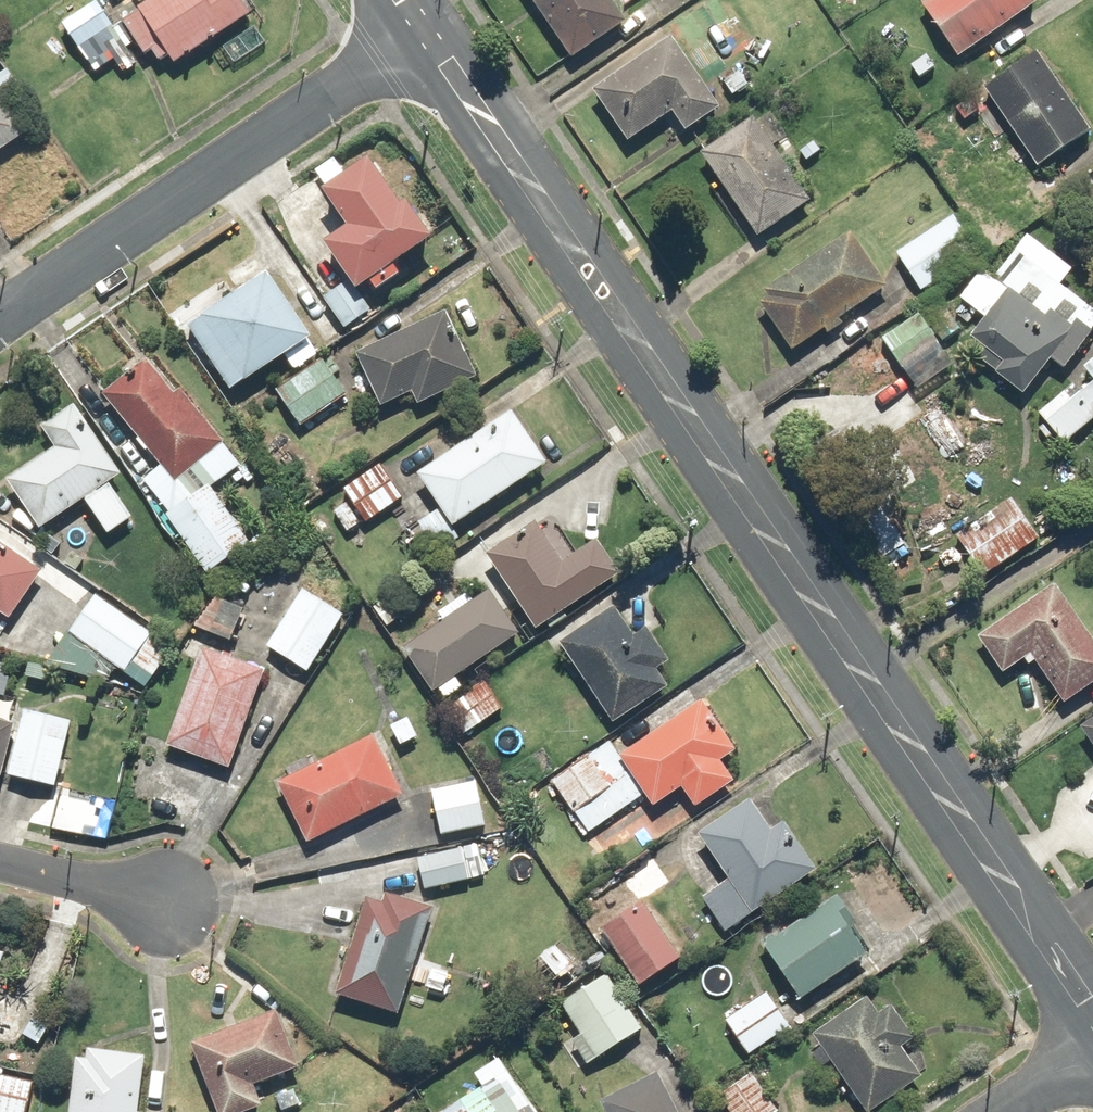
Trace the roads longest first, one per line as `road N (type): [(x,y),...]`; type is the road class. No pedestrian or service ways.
road 1 (secondary): [(432,24),(1092,1003)]
road 2 (residential): [(432,24),(0,322)]
road 3 (residential): [(0,860),(172,901)]

